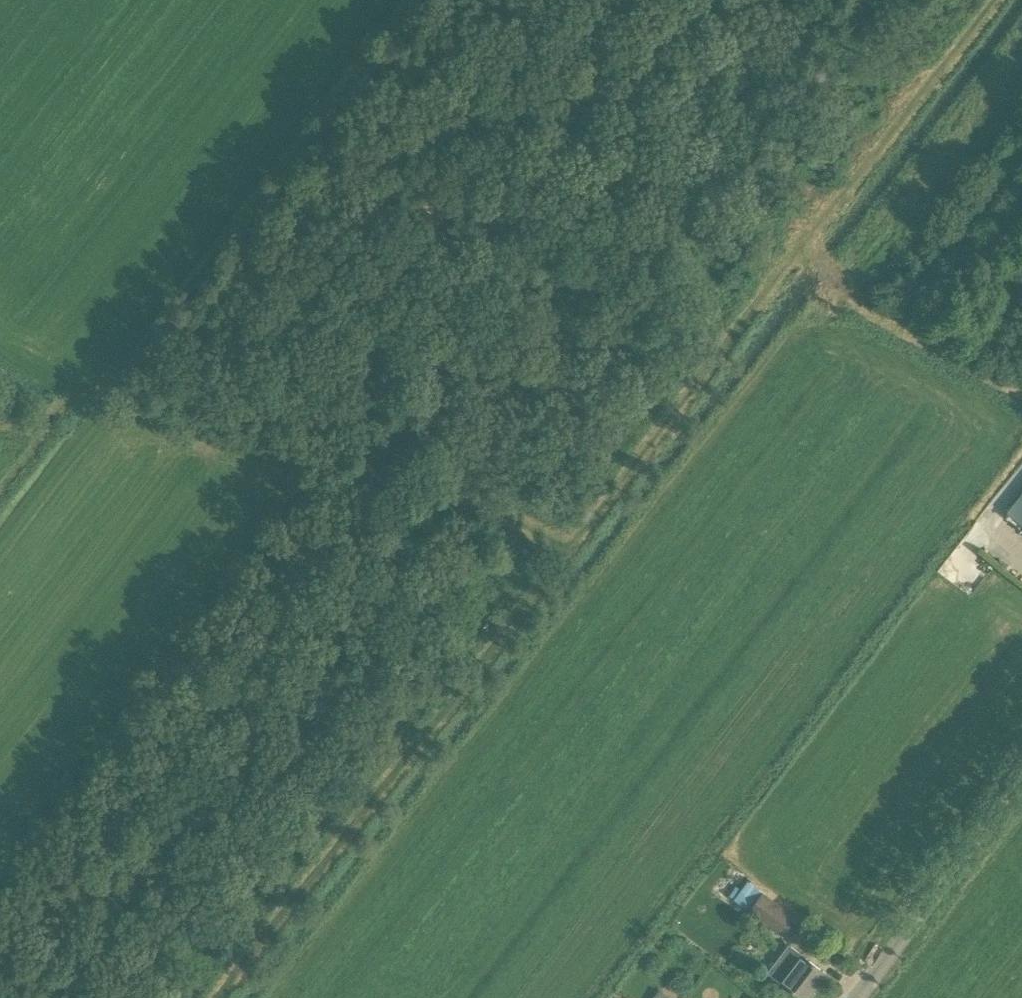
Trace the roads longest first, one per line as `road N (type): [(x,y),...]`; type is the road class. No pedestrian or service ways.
road 1 (unclassified): [(857,997),(1021,783)]

